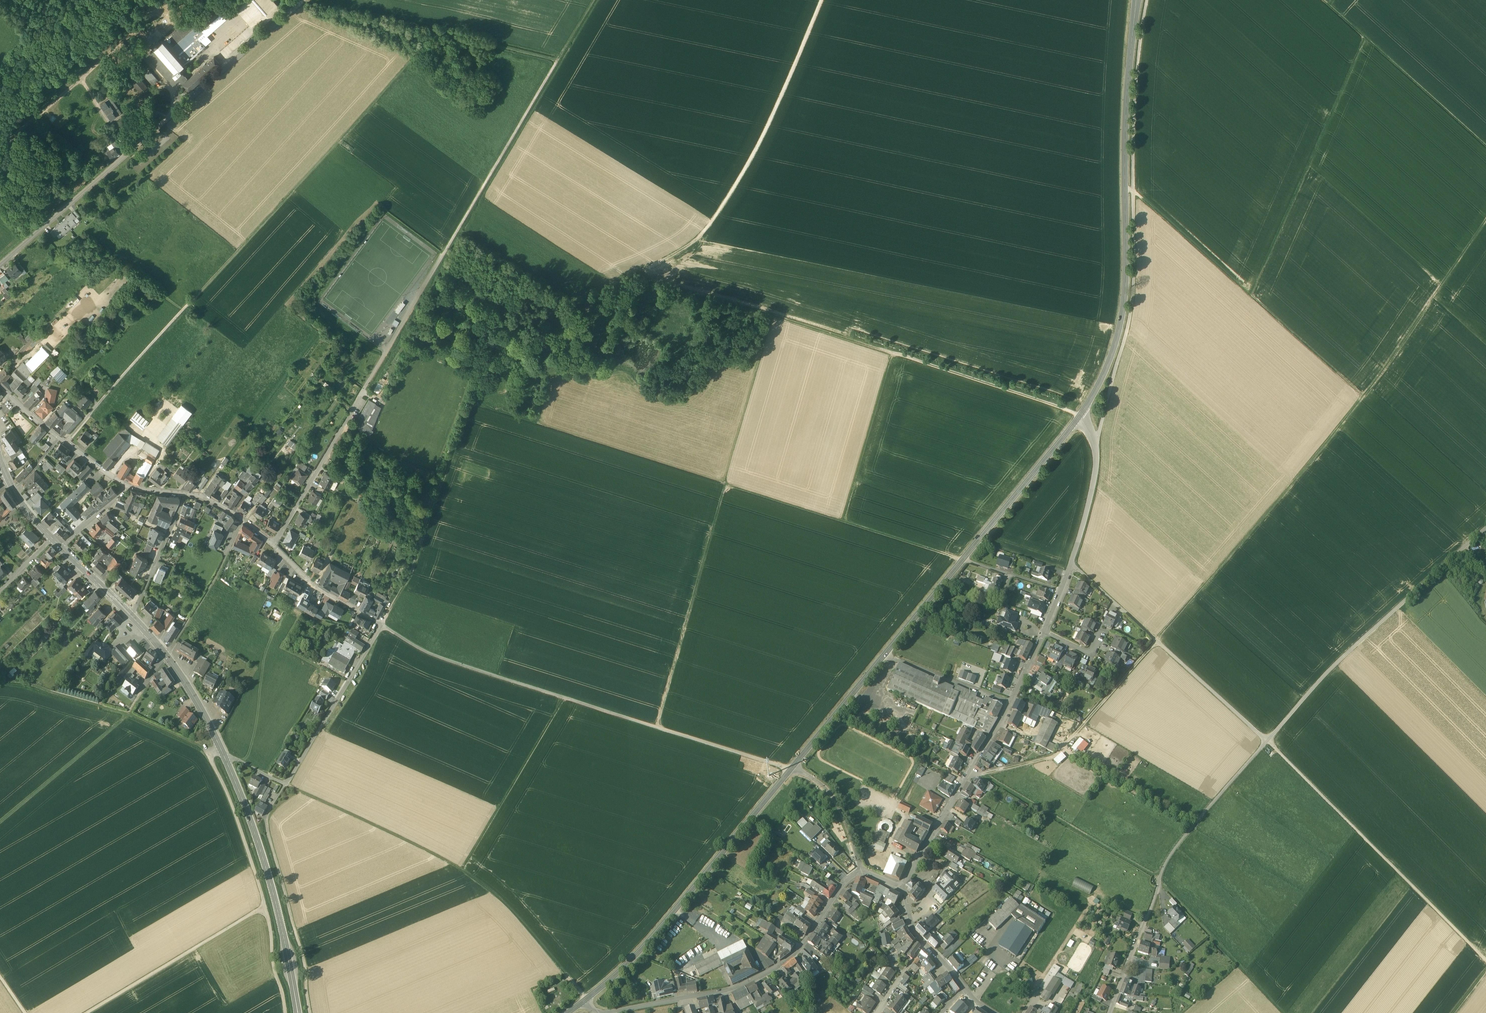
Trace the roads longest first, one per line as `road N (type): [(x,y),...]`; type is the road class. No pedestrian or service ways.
road 1 (track): [(821,0),(757,150),(706,230),(530,326),(477,391),(416,561),(382,624),(440,658),(791,770)]
road 2 (track): [(311,1012),(304,954),(267,823),(286,784),(482,884),(586,1000)]
road 3 (track): [(1155,640),(1355,408),(1485,221)]
road 4 (track): [(435,27),(401,77),(103,405)]
road 5 (track): [(656,727),(724,485),(962,560)]
road 6 (track): [(1079,416),(641,270)]
road 7 (tertiary): [(1137,0),(1125,295),(1113,353),(1079,416)]
road 8 (track): [(1267,741),(1171,854),(1159,882),(1284,1012)]
road 9 (track): [(559,57),(385,354)]
road 10 (track): [(593,0),(559,57),(304,1)]
road 11 (track): [(1126,189),(1363,397)]
road 12 (track): [(1485,960),(1267,741)]
road 13 (tertiary): [(791,770),(631,961),(586,1000)]
road 14 (residential): [(862,872),(793,955),(762,976),(725,992),(604,1012)]
road 15 (unclassified): [(900,887),(1044,633)]
road 16 (track): [(1253,297),(1368,40)]
road 17 (track): [(1267,741),(1333,667),(1464,550)]
road 18 (tertiary): [(962,560),(791,770)]
road 19 (secondary): [(224,754),(256,833),(299,1012)]
road 20 (track): [(215,754),(265,907),(285,1012)]
road 21 (track): [(1267,741),(1071,565)]
road 22 (residential): [(224,754),(286,784),(382,624)]
road 23 (track): [(215,754),(127,716),(0,684)]
road 24 (track): [(1324,0),(1485,146)]
road 25 (track): [(265,907),(86,1012)]
road 26 (track): [(1160,878),(982,774)]
road 27 (track): [(462,870),(565,698)]
road 28 (track): [(0,827),(91,751),(144,692)]
road 29 (tertiary): [(1079,416),(962,560)]
road 30 (track): [(170,0),(45,111),(55,121)]
road 31 (track): [(842,522),(894,355)]
road 32 (unclassified): [(1061,591),(1090,499),(1093,440)]
road 33 (track): [(1192,828),(1062,749)]
road 34 (residential): [(1159,882),(1110,1012)]
road 35 (residential): [(273,546),(320,591),(382,624)]
road 36 (residential): [(132,617),(184,495)]
road 37 (residential): [(791,770),(835,800),(862,872)]

